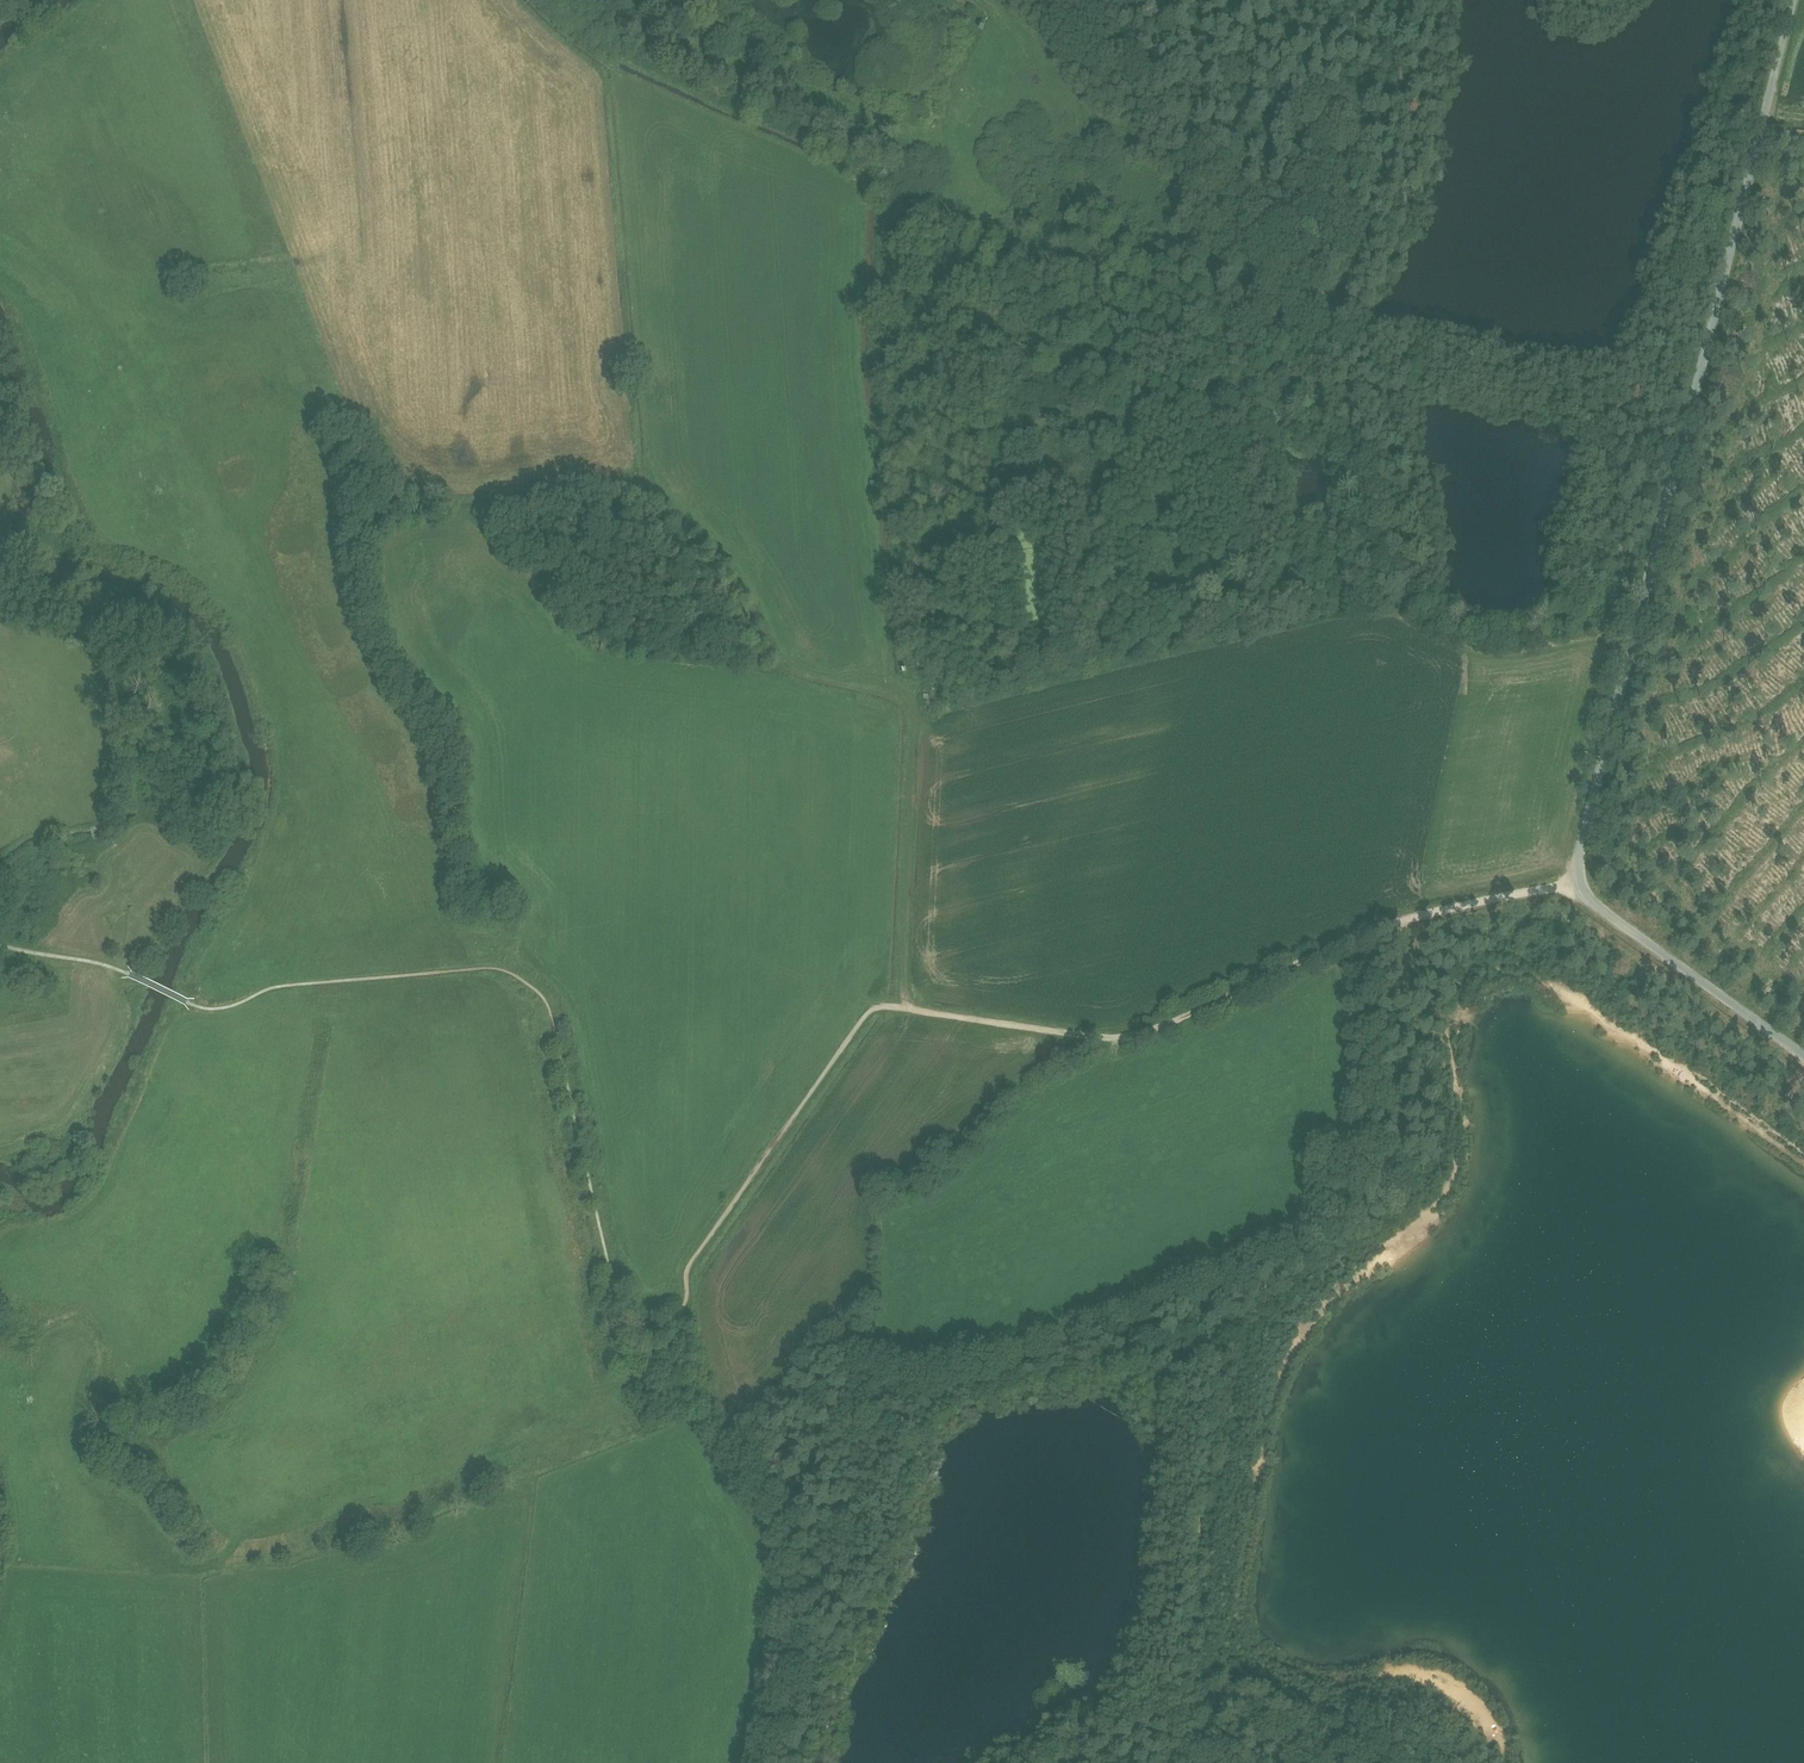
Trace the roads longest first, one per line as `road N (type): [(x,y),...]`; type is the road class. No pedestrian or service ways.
road 1 (unclassified): [(1803,4),(1579,856),(1579,883)]
road 2 (track): [(1380,926),(1121,1040),(900,1009),(863,1018)]
road 3 (unclassified): [(1803,1058),(1604,911),(1579,883)]
road 4 (track): [(1579,883),(1380,926)]

